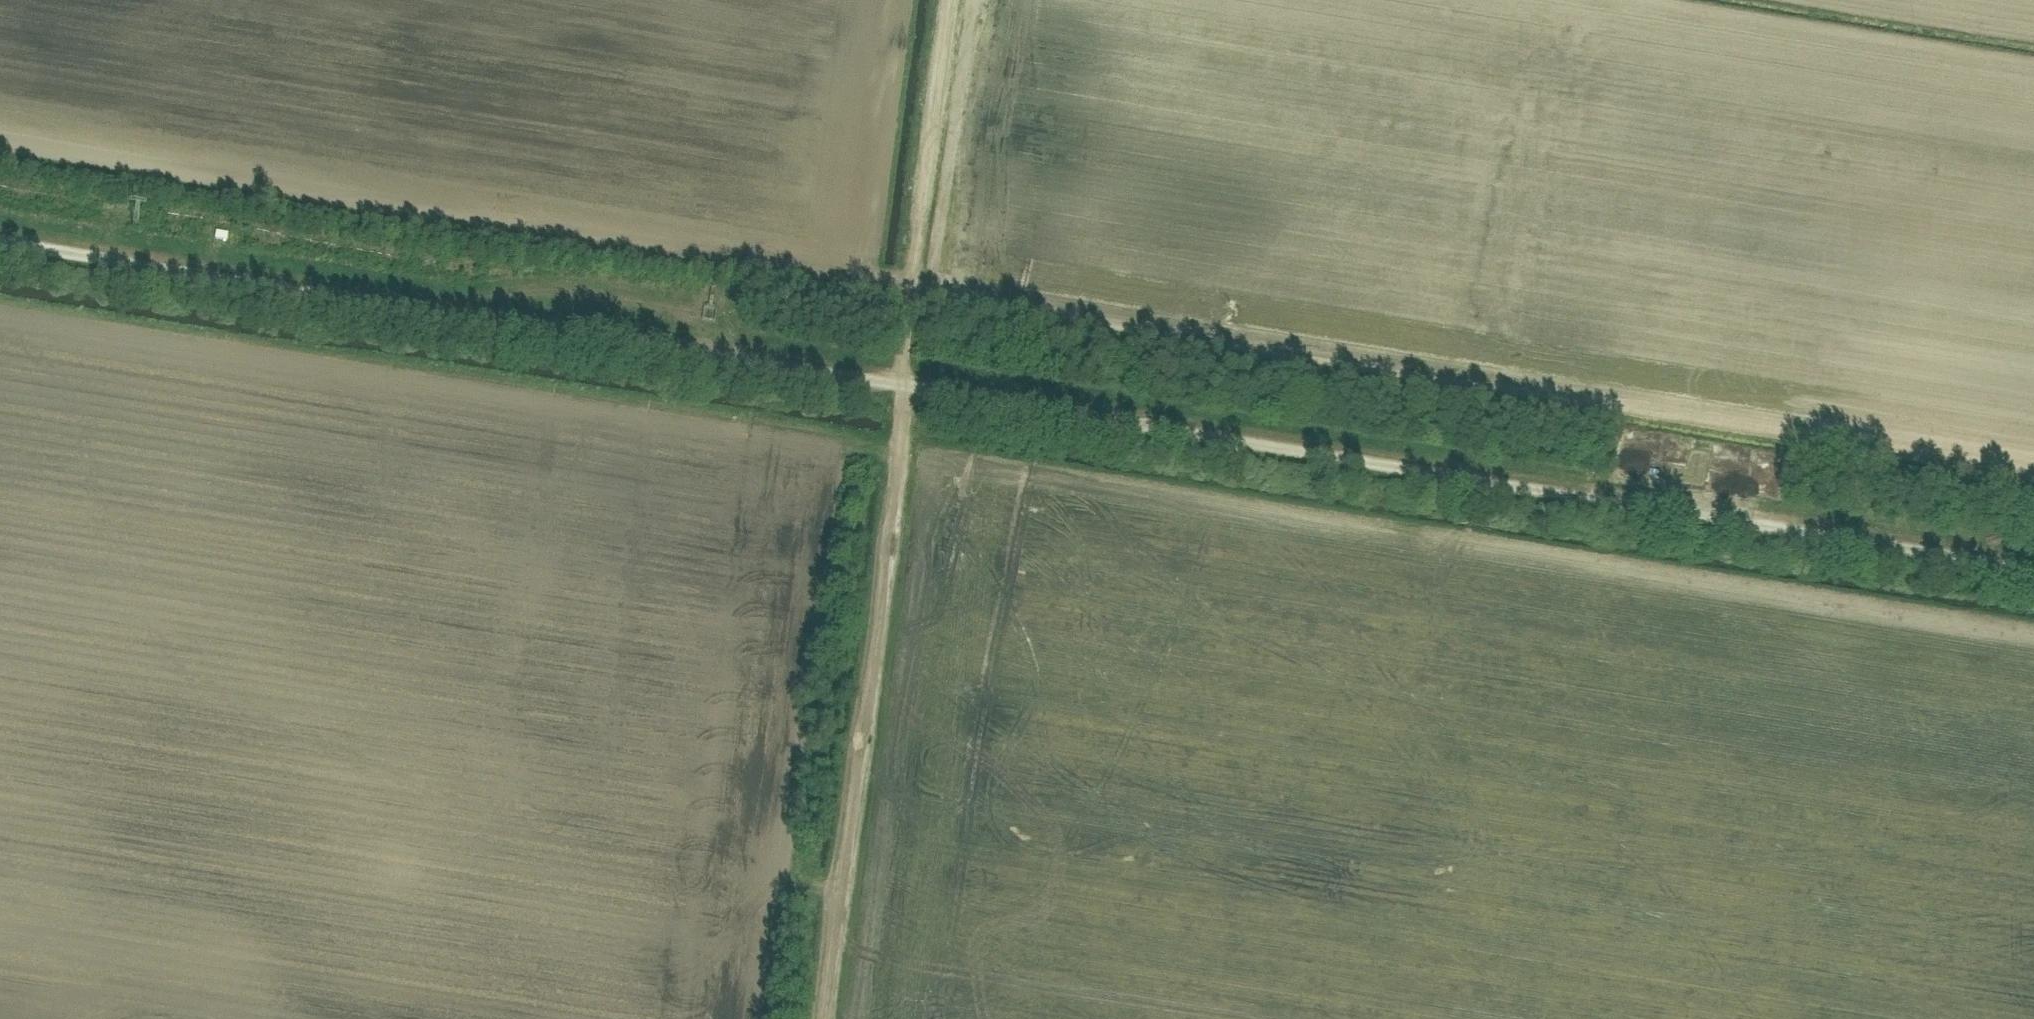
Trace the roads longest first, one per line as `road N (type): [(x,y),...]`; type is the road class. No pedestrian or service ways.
road 1 (track): [(2033,564),(0,236)]
road 2 (track): [(822,1018),(907,443),(945,0)]

